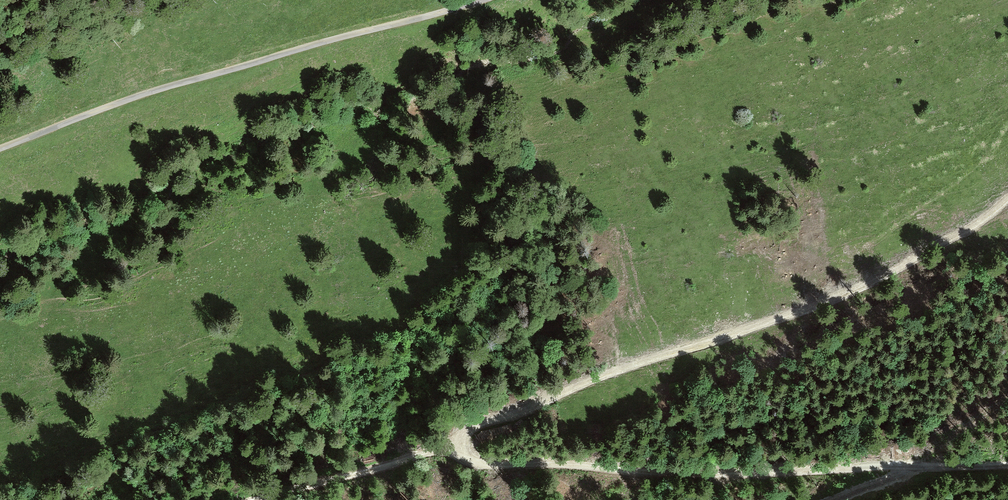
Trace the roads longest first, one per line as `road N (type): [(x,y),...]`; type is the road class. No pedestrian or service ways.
road 1 (track): [(257,499),(454,446),(477,461),(695,472),(1007,466)]
road 2 (track): [(454,446),(465,433),(651,359),(854,291),(1007,204)]
road 3 (unclassified): [(482,0),(164,88),(0,148)]

